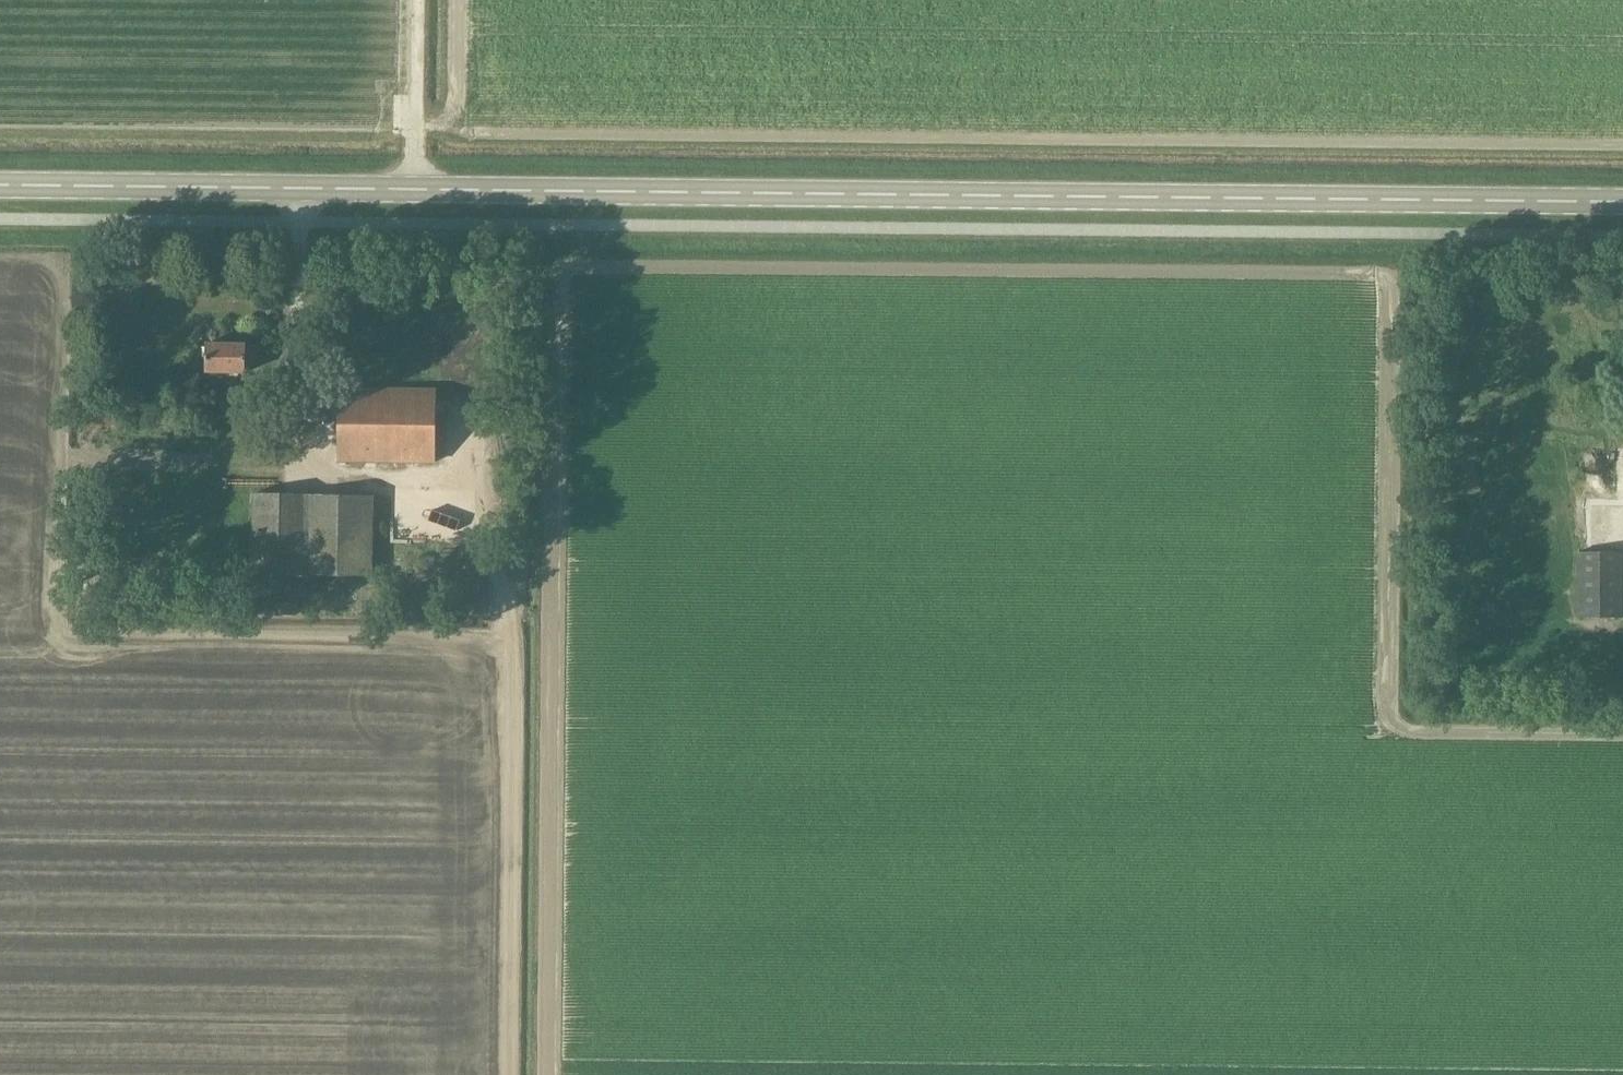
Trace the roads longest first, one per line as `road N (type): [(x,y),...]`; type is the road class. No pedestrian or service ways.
road 1 (secondary): [(1622,201),(0,185)]

